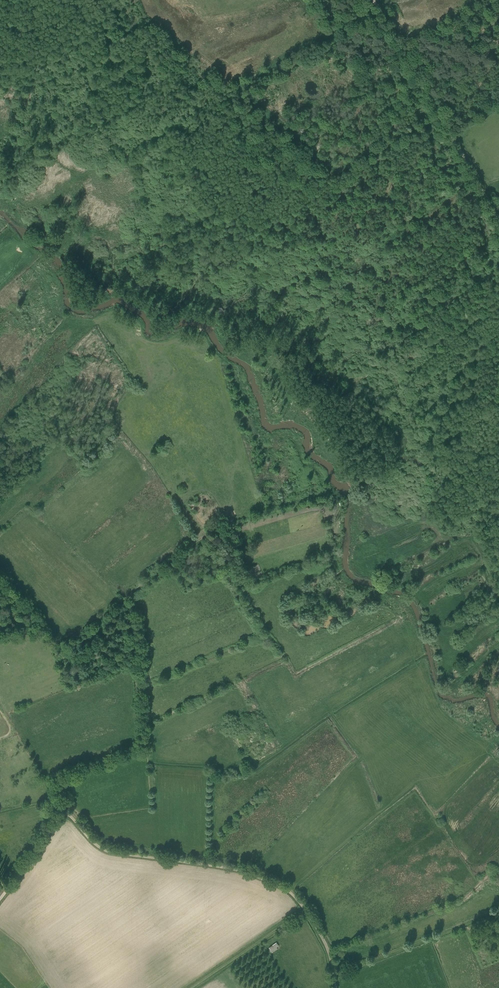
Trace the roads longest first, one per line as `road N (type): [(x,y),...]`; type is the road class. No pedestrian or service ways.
road 1 (track): [(123,597),(137,735),(55,777),(52,795),(102,849),(238,868),(292,894),(325,943),(334,977)]
road 2 (track): [(371,0),(498,223)]
road 3 (track): [(334,977),(498,915)]
road 4 (track): [(189,987),(305,909)]
road 5 (track): [(220,522),(123,597)]

